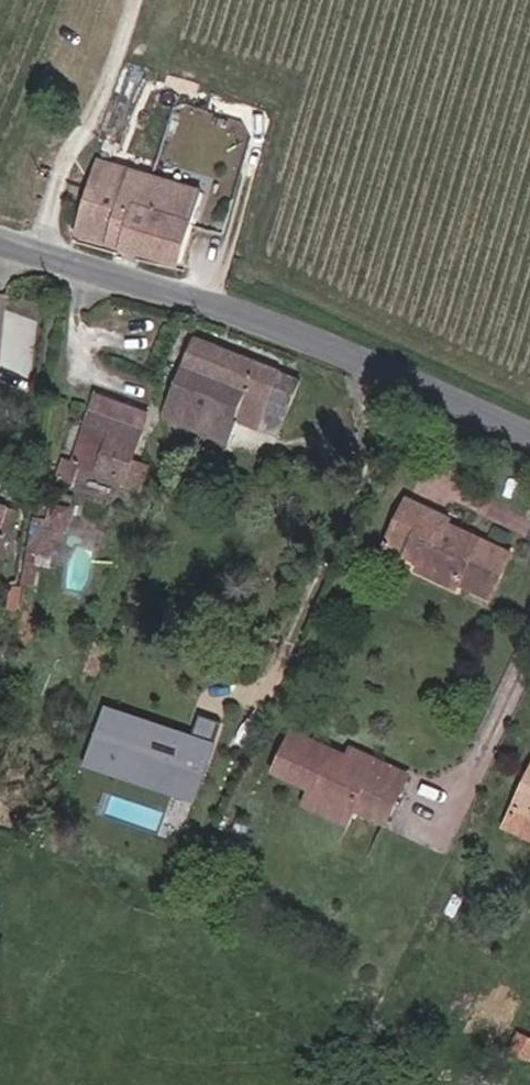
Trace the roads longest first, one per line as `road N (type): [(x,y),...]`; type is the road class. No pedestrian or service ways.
road 1 (tertiary): [(0,240),(209,300),(529,432)]

